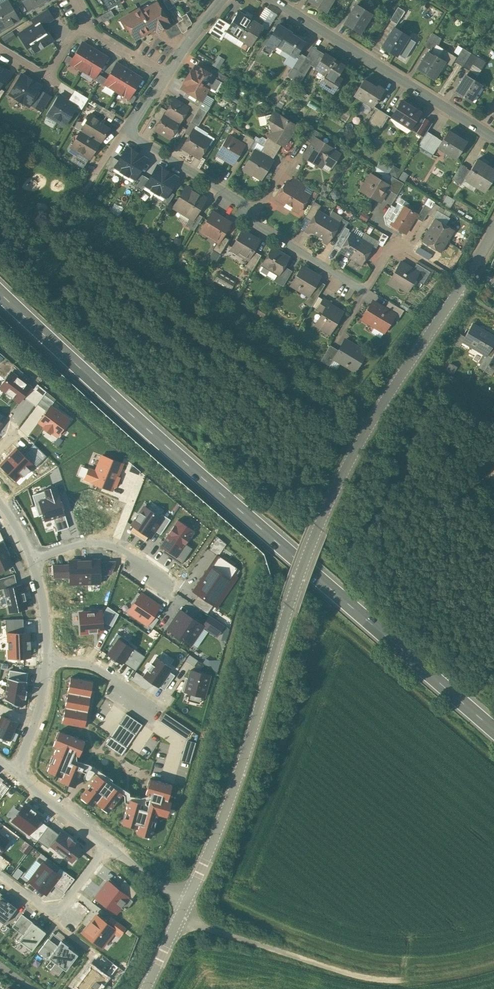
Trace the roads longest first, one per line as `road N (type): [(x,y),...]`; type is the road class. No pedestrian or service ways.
road 1 (primary): [(0,290),(493,729)]
road 2 (unclassified): [(416,352),(318,525),(237,779),(187,898)]
road 3 (residential): [(165,75),(124,130),(239,198),(254,221),(363,290),(392,242),(406,250)]
road 4 (residential): [(493,139),(272,0)]
road 5 (track): [(179,915),(340,970),(400,980)]
road 6 (residential): [(0,874),(55,915),(108,846)]
road 7 (residential): [(493,231),(416,352)]
road 8 (residential): [(34,559),(106,541),(164,572)]
road 9 (residential): [(12,772),(108,846)]

